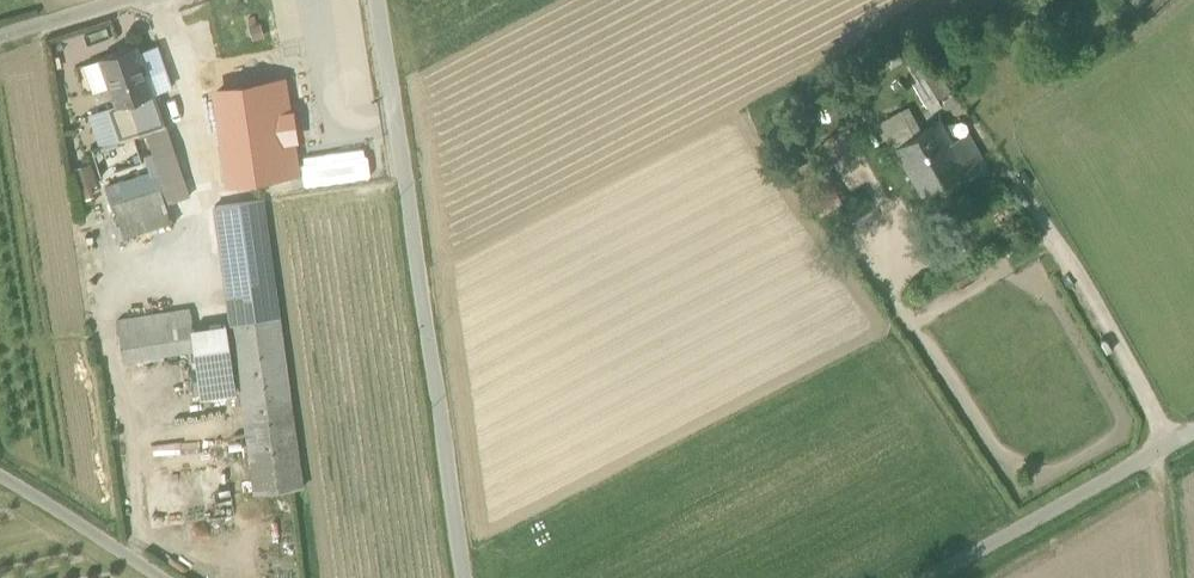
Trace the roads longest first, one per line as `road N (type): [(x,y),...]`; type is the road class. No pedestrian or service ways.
road 1 (unclassified): [(464,577),(379,0)]
road 2 (track): [(1178,438),(1002,174)]
road 3 (unclassified): [(934,577),(1193,428)]
road 4 (unclassified): [(0,472),(163,577)]
road 5 (unclassified): [(0,39),(117,0)]

